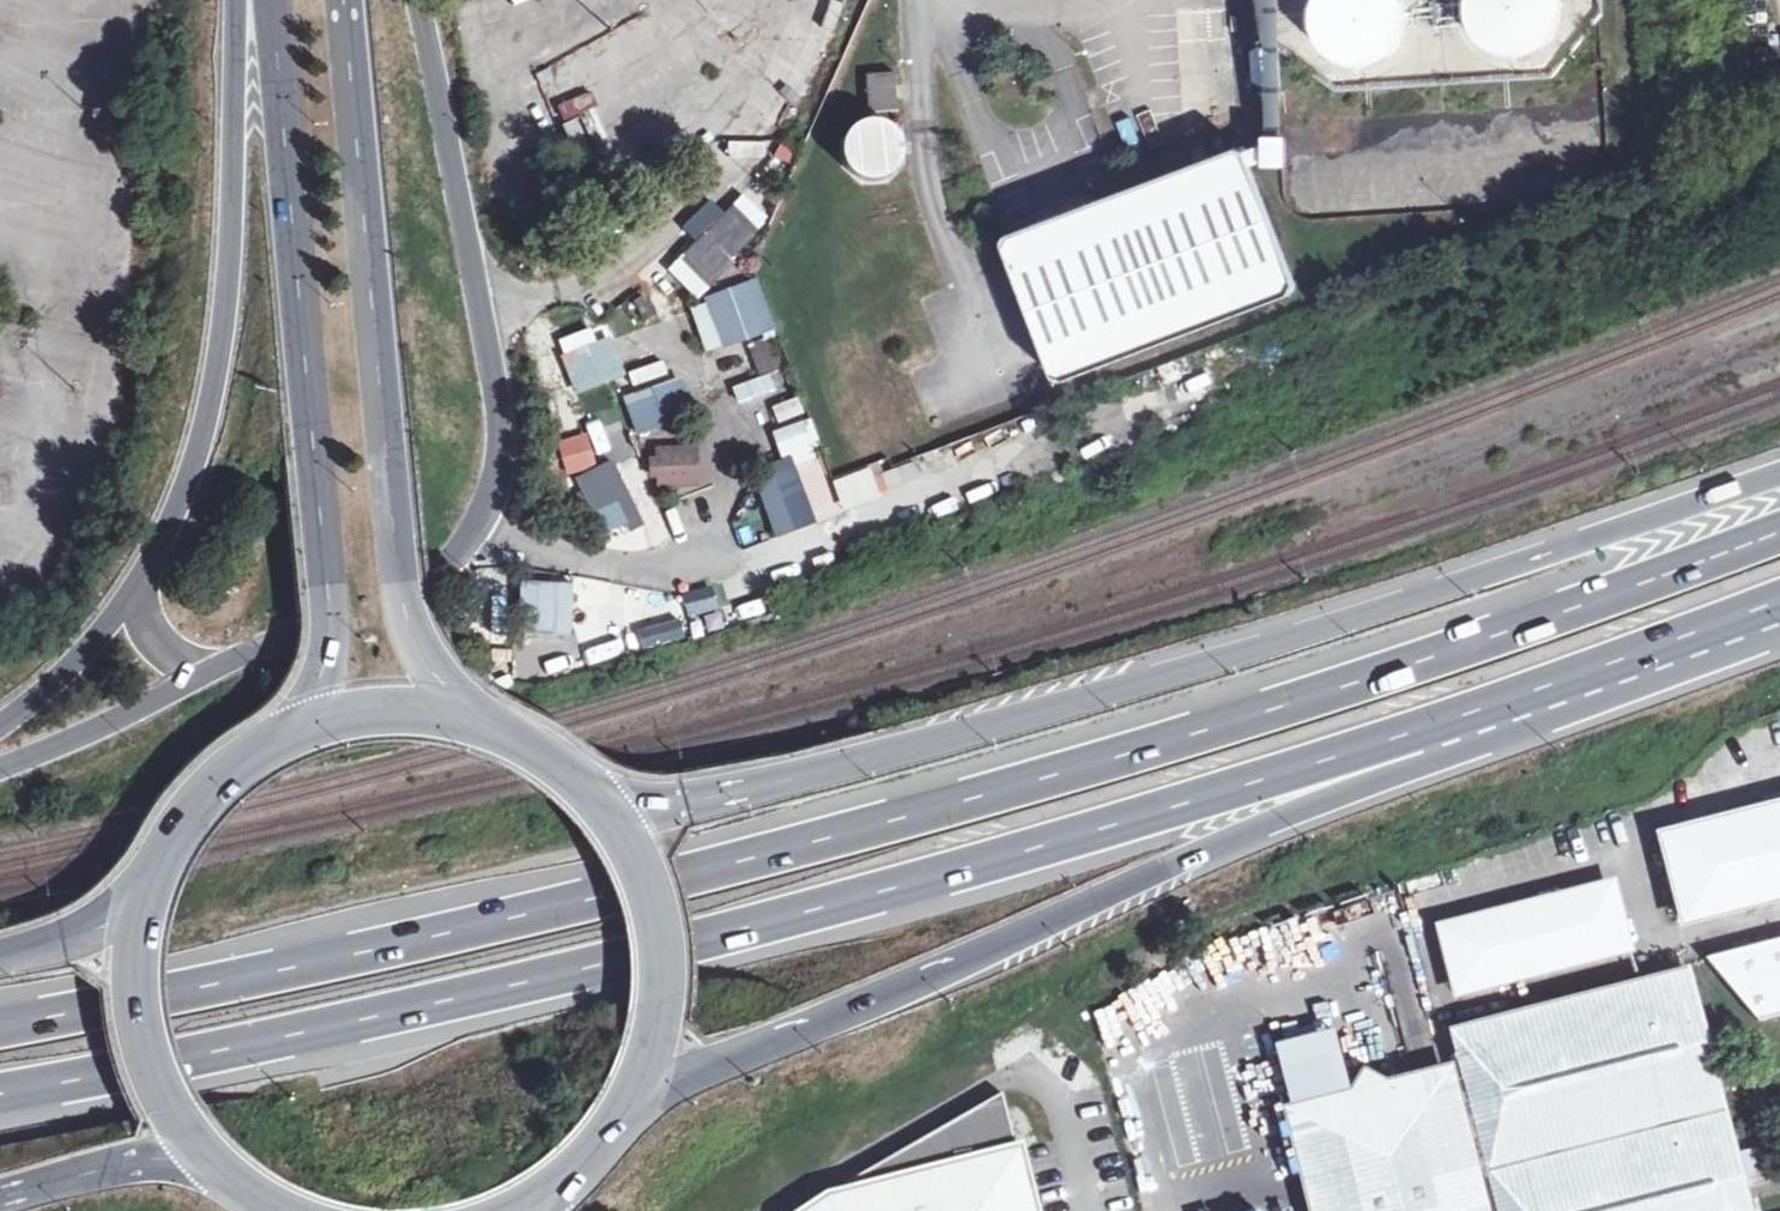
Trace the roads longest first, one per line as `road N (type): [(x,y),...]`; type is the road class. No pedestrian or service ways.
road 1 (trunk): [(1779,532),(1443,654),(814,841),(429,936),(0,1025)]
road 2 (trunk): [(0,1096),(635,960),(999,861),(1396,740),(1779,604)]
road 3 (trunk): [(639,1100),(1779,609)]
road 4 (trunk): [(1779,476),(1154,682),(865,765),(615,820)]
road 5 (secondary): [(473,724),(434,661),(413,598),(347,0)]
road 6 (secondary): [(275,0),(340,601),(334,681),(316,727)]
road 7 (unclassified): [(241,0),(231,312),(216,404),(142,581)]
road 8 (unclassified): [(483,522),(505,463),(502,384),(421,0)]
road 9 (unclassified): [(215,667),(410,592),(455,559),(483,522)]
road 10 (secondary): [(639,1100),(664,1007),(665,938),(646,875),(615,820)]
road 11 (secondary): [(316,727),(224,781),(179,831),(137,920)]
road 12 (unclassified): [(483,522),(561,569),(647,584),(729,567)]
road 13 (secondary): [(137,920),(142,1046),(172,1113),(205,1158)]
road 14 (unclassified): [(0,768),(215,667)]
road 15 (trunk): [(0,1199),(138,1162),(205,1158)]
road 16 (unclassified): [(142,581),(103,632),(0,730)]
road 17 (secondary): [(615,820),(567,771),(473,724)]
road 18 (secondary): [(473,724),(392,714),(316,727)]
road 19 (trunk): [(137,920),(0,964)]
road 20 (secondary): [(544,1201),(596,1154),(639,1100)]
road 21 (unclassified): [(142,581),(144,619),(168,649),(215,667)]

